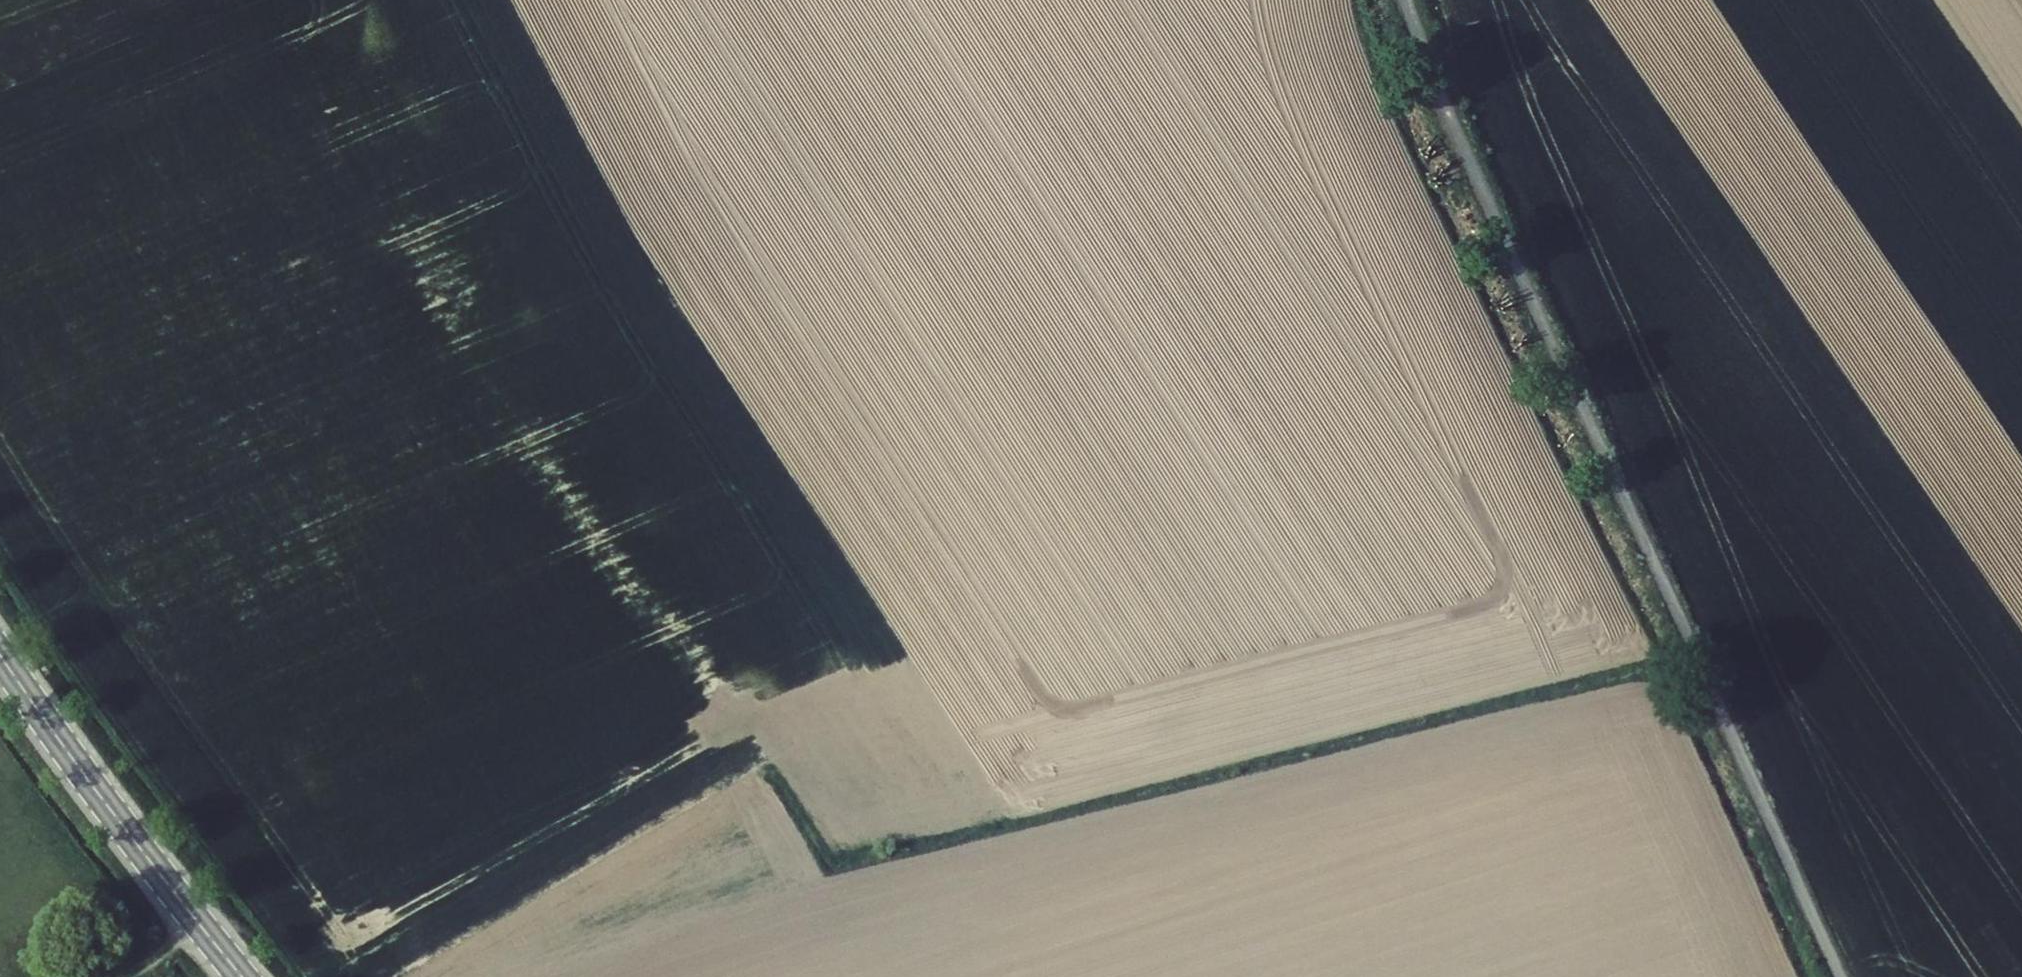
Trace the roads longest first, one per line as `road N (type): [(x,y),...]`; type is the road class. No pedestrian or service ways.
road 1 (track): [(1408,0),(1478,177),(1843,976)]
road 2 (primary): [(0,652),(244,976)]

